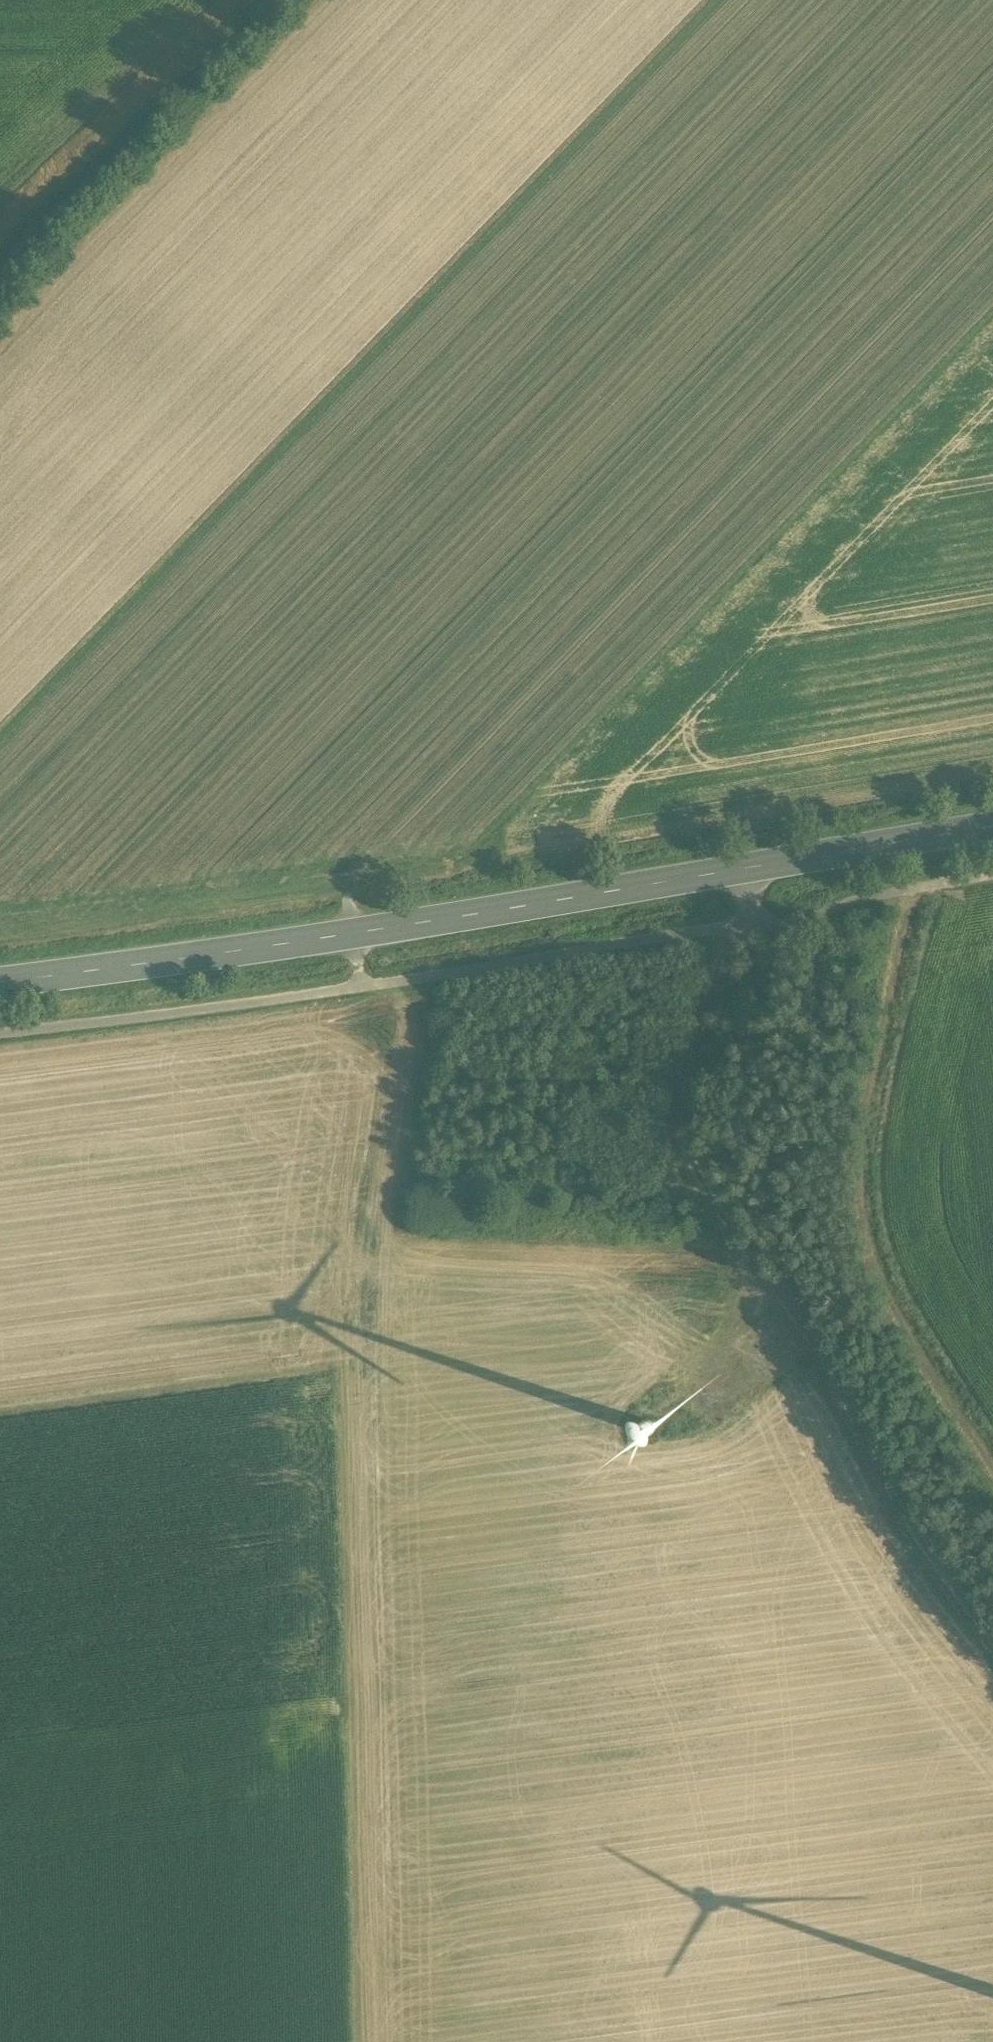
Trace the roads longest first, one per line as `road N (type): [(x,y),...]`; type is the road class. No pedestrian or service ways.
road 1 (primary): [(992,825),(369,929),(0,980)]

